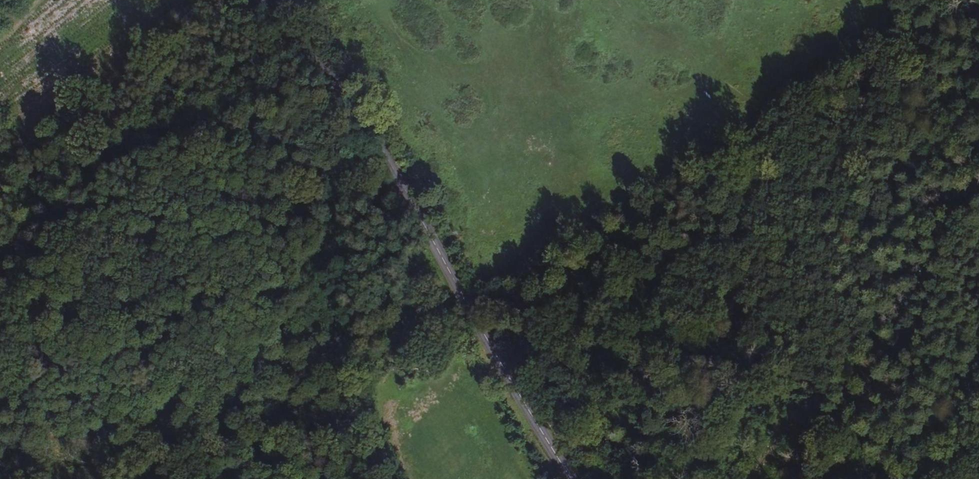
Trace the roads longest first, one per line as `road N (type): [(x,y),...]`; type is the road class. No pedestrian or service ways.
road 1 (tertiary): [(568,478),(335,89),(247,0)]

